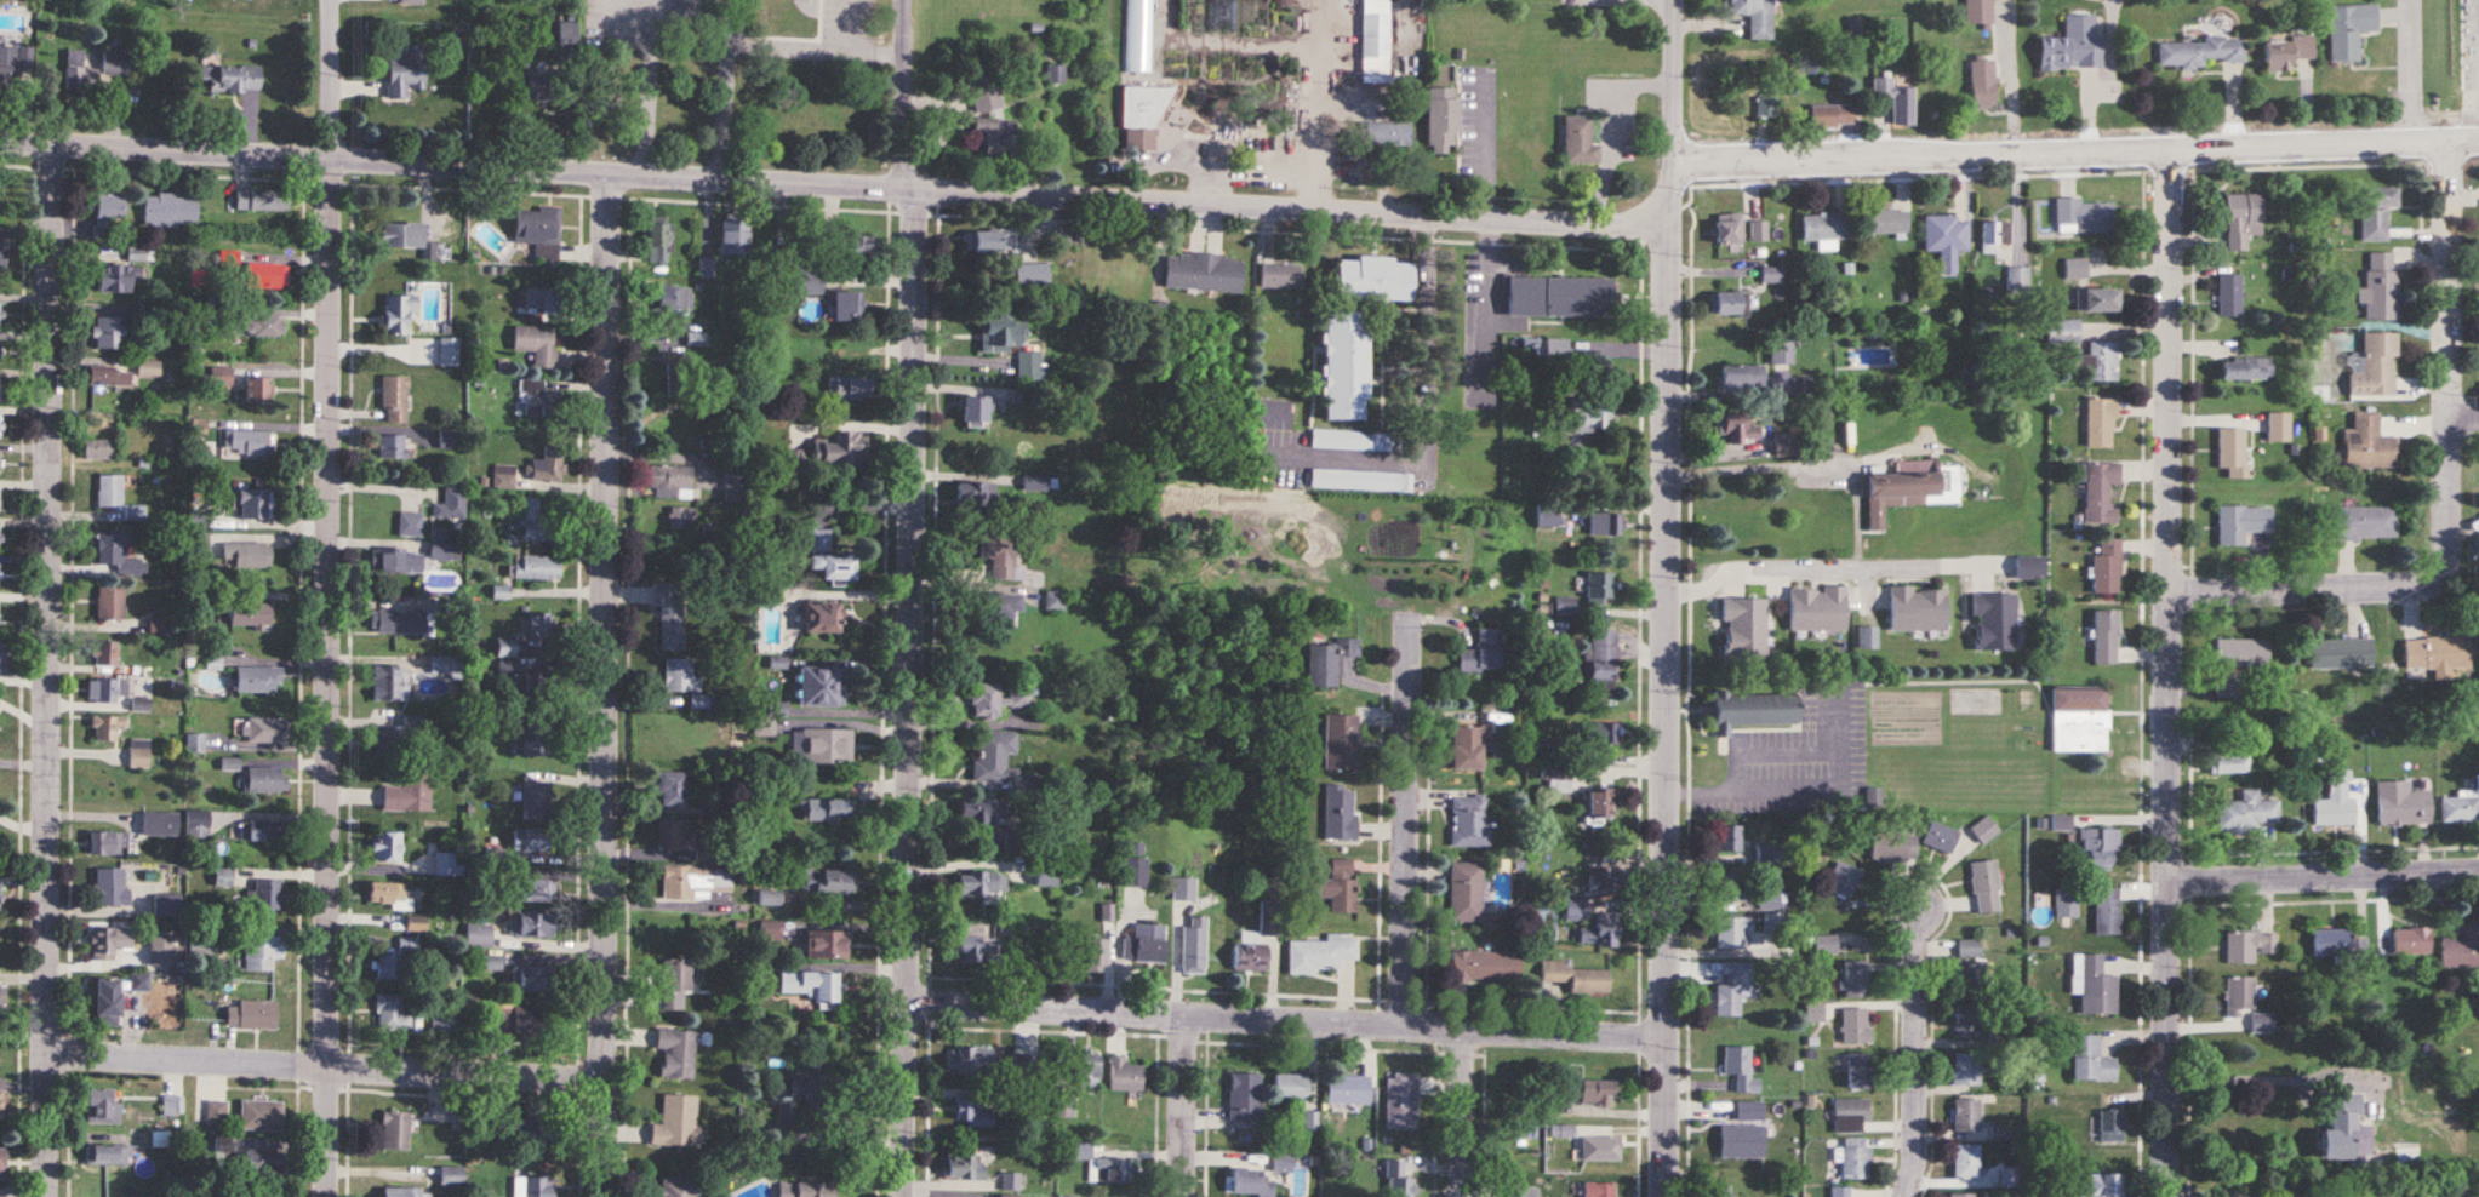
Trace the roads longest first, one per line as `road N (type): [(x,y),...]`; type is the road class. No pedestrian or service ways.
road 1 (residential): [(907,0),(903,1196)]
road 2 (residential): [(329,1196),(330,0)]
road 3 (residential): [(42,1196),(59,143)]
road 4 (residential): [(2167,1196),(2169,144)]
road 5 (residential): [(607,1196),(611,171)]
road 6 (residential): [(1668,1196),(1669,217)]
road 7 (tertiary): [(909,187),(0,140)]
road 8 (tertiary): [(1672,164),(2478,136)]
road 9 (residential): [(1668,1037),(1186,1010),(904,1006)]
road 10 (tertiary): [(1669,217),(909,187)]
road 11 (residential): [(2171,583),(2389,584),(2443,573),(2456,500),(2449,137)]
road 12 (residential): [(609,1078),(47,1055)]
road 13 (residential): [(1400,1024),(1413,638)]
road 14 (residential): [(1669,600),(1732,574),(1992,566)]
road 15 (residential): [(1904,1196),(1920,1119),(1925,872)]
road 16 (residential): [(2478,870),(2166,880)]
road 17 (residential): [(1185,1196),(1186,1010)]
road 18 (residential): [(1464,1196),(1463,1027)]
road 19 (residential): [(1672,164),(1674,0)]

